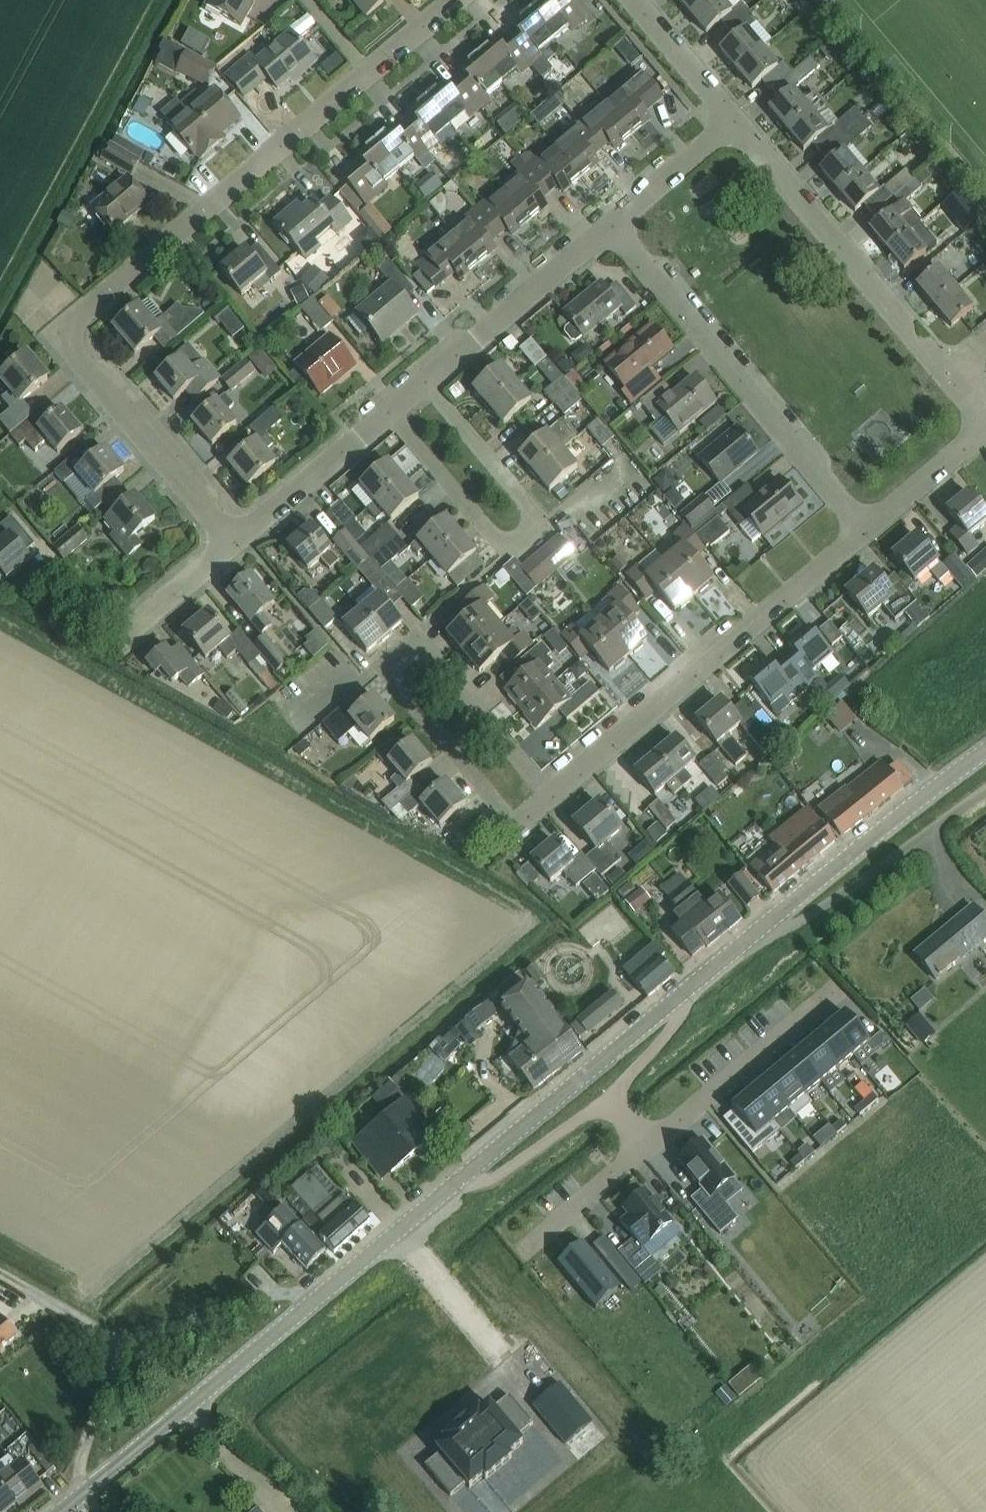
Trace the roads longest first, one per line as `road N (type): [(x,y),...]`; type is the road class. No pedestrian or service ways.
road 1 (residential): [(235,543),(59,332),(454,0)]
road 2 (residential): [(553,796),(866,533)]
road 3 (residential): [(866,533),(612,226)]
road 4 (unclassified): [(73,1500),(116,1343),(261,1299),(321,1296)]
road 5 (tertiary): [(696,981),(985,751)]
road 6 (residential): [(959,390),(735,121)]
road 7 (tertiary): [(73,1500),(321,1296)]
road 8 (tertiary): [(455,1182),(696,981)]
road 9 (residential): [(553,796),(513,826),(383,667)]
road 10 (residential): [(383,667),(417,639),(553,796)]
road 11 (residential): [(647,1146),(835,990)]
road 12 (residential): [(426,381),(612,226)]
road 13 (residential): [(388,413),(510,554),(544,528)]
road 14 (residential): [(235,543),(388,413)]
road 15 (residential): [(544,528),(426,381)]
road 16 (residential): [(608,1099),(493,1178),(455,1182)]
road 17 (tertiary): [(321,1296),(455,1182)]
road 18 (residential): [(522,1249),(647,1146)]
road 19 (residential): [(612,226),(735,121)]
road 20 (residential): [(735,121),(633,0)]
road 21 (residential): [(866,533),(985,435)]
road 22 (residential): [(117,637),(235,543)]
road 23 (residential): [(696,981),(673,1025),(608,1099)]
road 24 (track): [(116,1343),(0,1279)]

